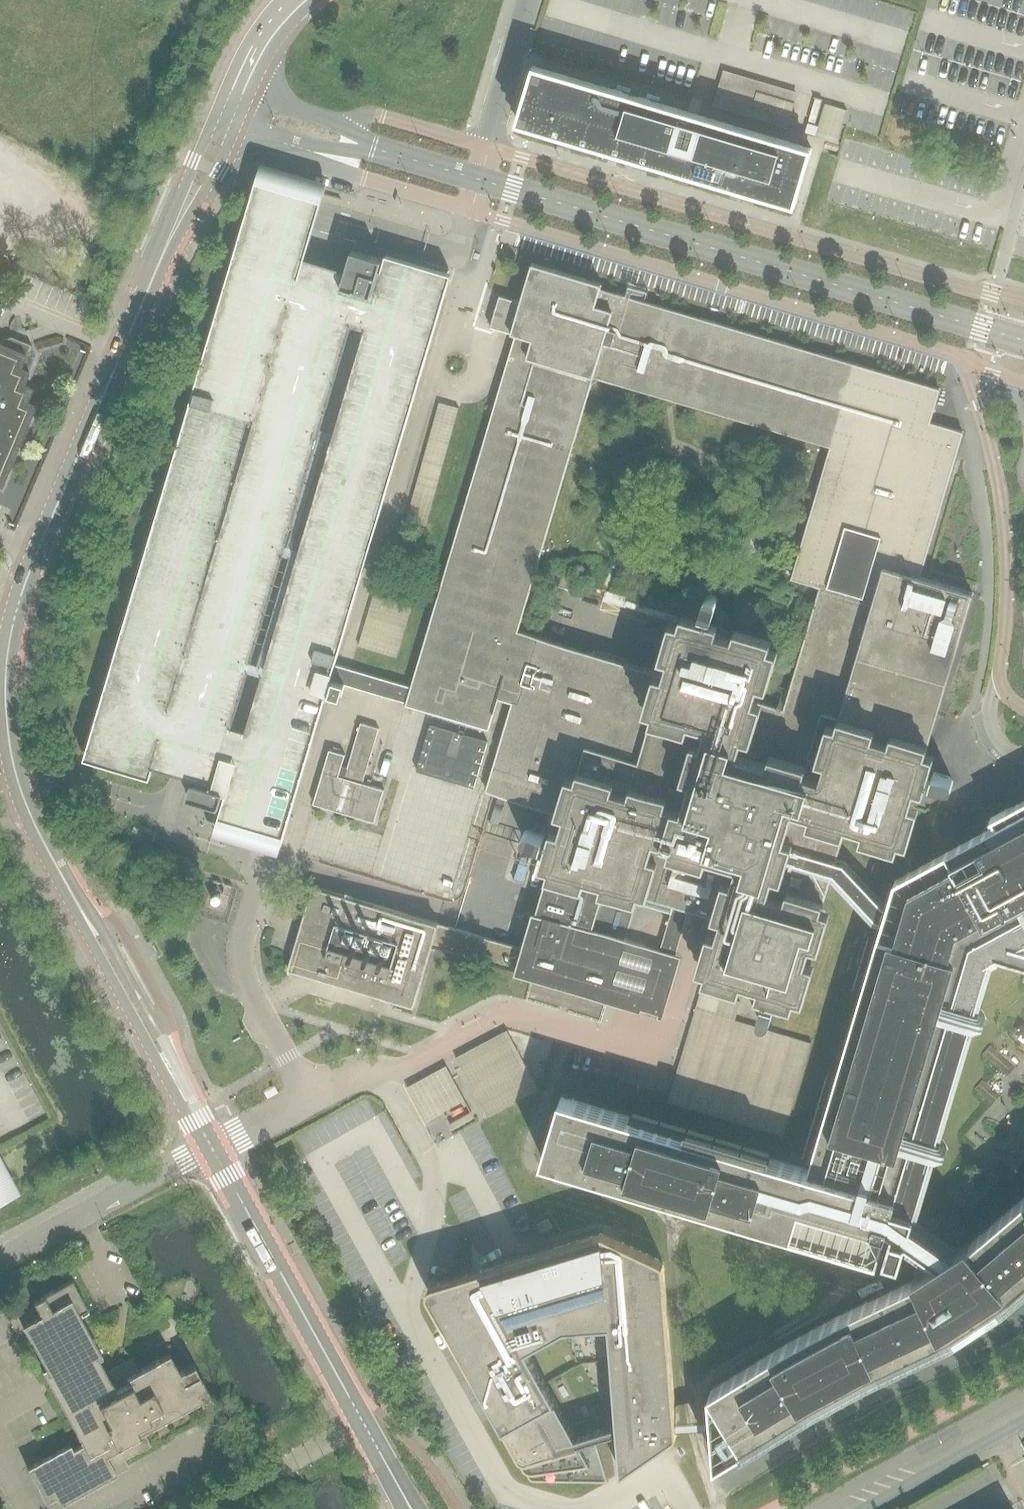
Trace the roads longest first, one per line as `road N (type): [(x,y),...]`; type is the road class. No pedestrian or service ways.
road 1 (tertiary): [(223,125),(25,582),(4,679),(7,732),(30,812),(210,1147)]
road 2 (unclassified): [(471,210),(1023,382)]
road 3 (unclassified): [(1023,298),(971,291),(489,148)]
road 4 (tertiary): [(210,1147),(408,1508)]
road 5 (unclassified): [(223,125),(471,210)]
road 6 (unclassified): [(489,148),(376,116),(327,119),(239,90)]
road 7 (residential): [(210,1147),(0,1265)]
road 8 (secondary): [(1023,1398),(824,1508)]
road 9 (secondary): [(870,1508),(1023,1426)]

